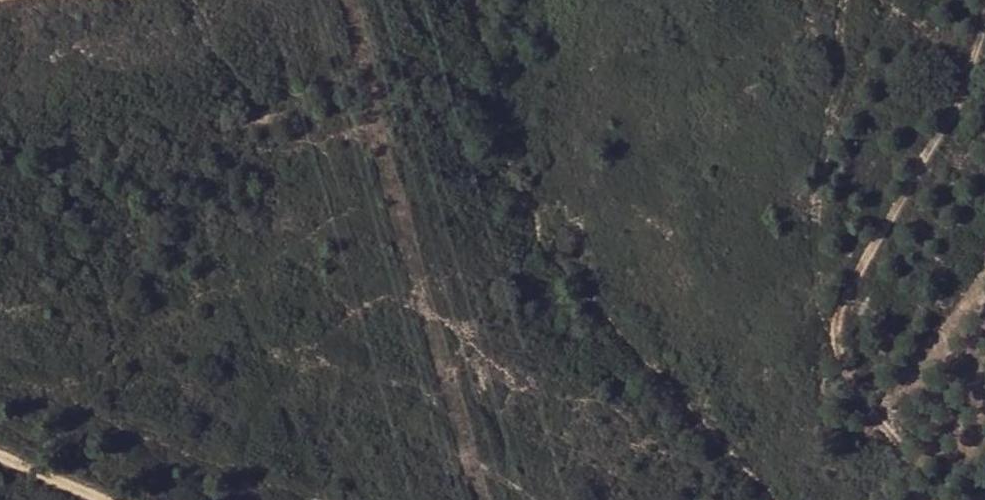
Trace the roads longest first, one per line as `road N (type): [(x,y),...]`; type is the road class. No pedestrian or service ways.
road 1 (track): [(981,0),(970,82),(899,197),(850,295),(836,351),(938,499)]

